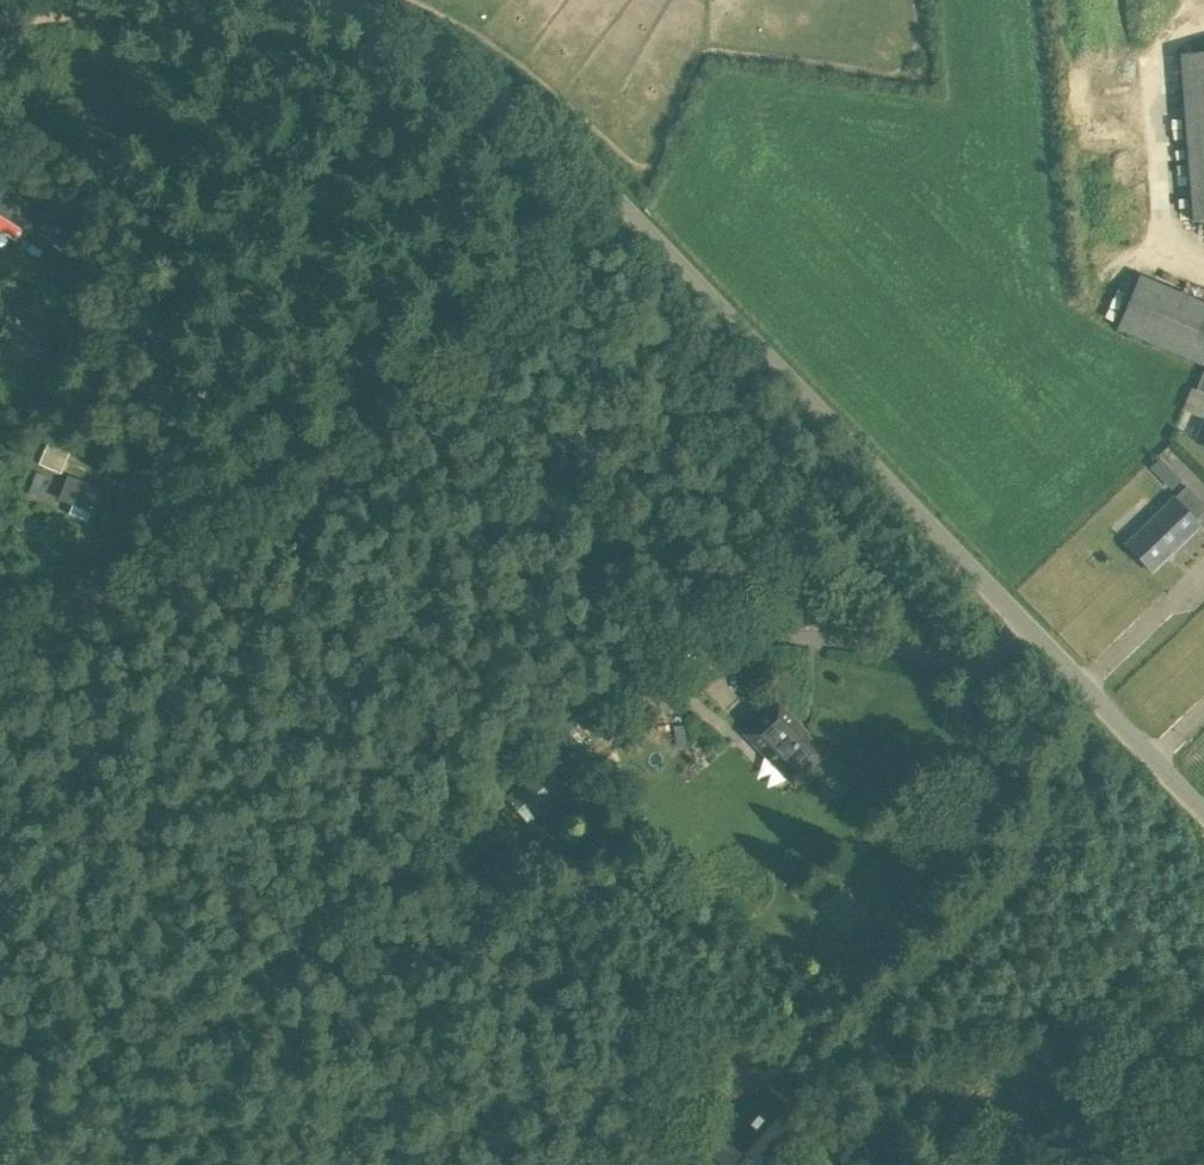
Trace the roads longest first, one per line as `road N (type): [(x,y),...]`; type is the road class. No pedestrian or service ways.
road 1 (unclassified): [(1203,811),(516,102),(419,40),(332,0)]
road 2 (track): [(0,132),(79,150),(124,187),(143,227),(148,343),(200,392),(278,513),(438,392),(511,315),(629,214)]
road 3 (track): [(278,513),(0,686)]
road 4 (track): [(0,24),(130,0)]

